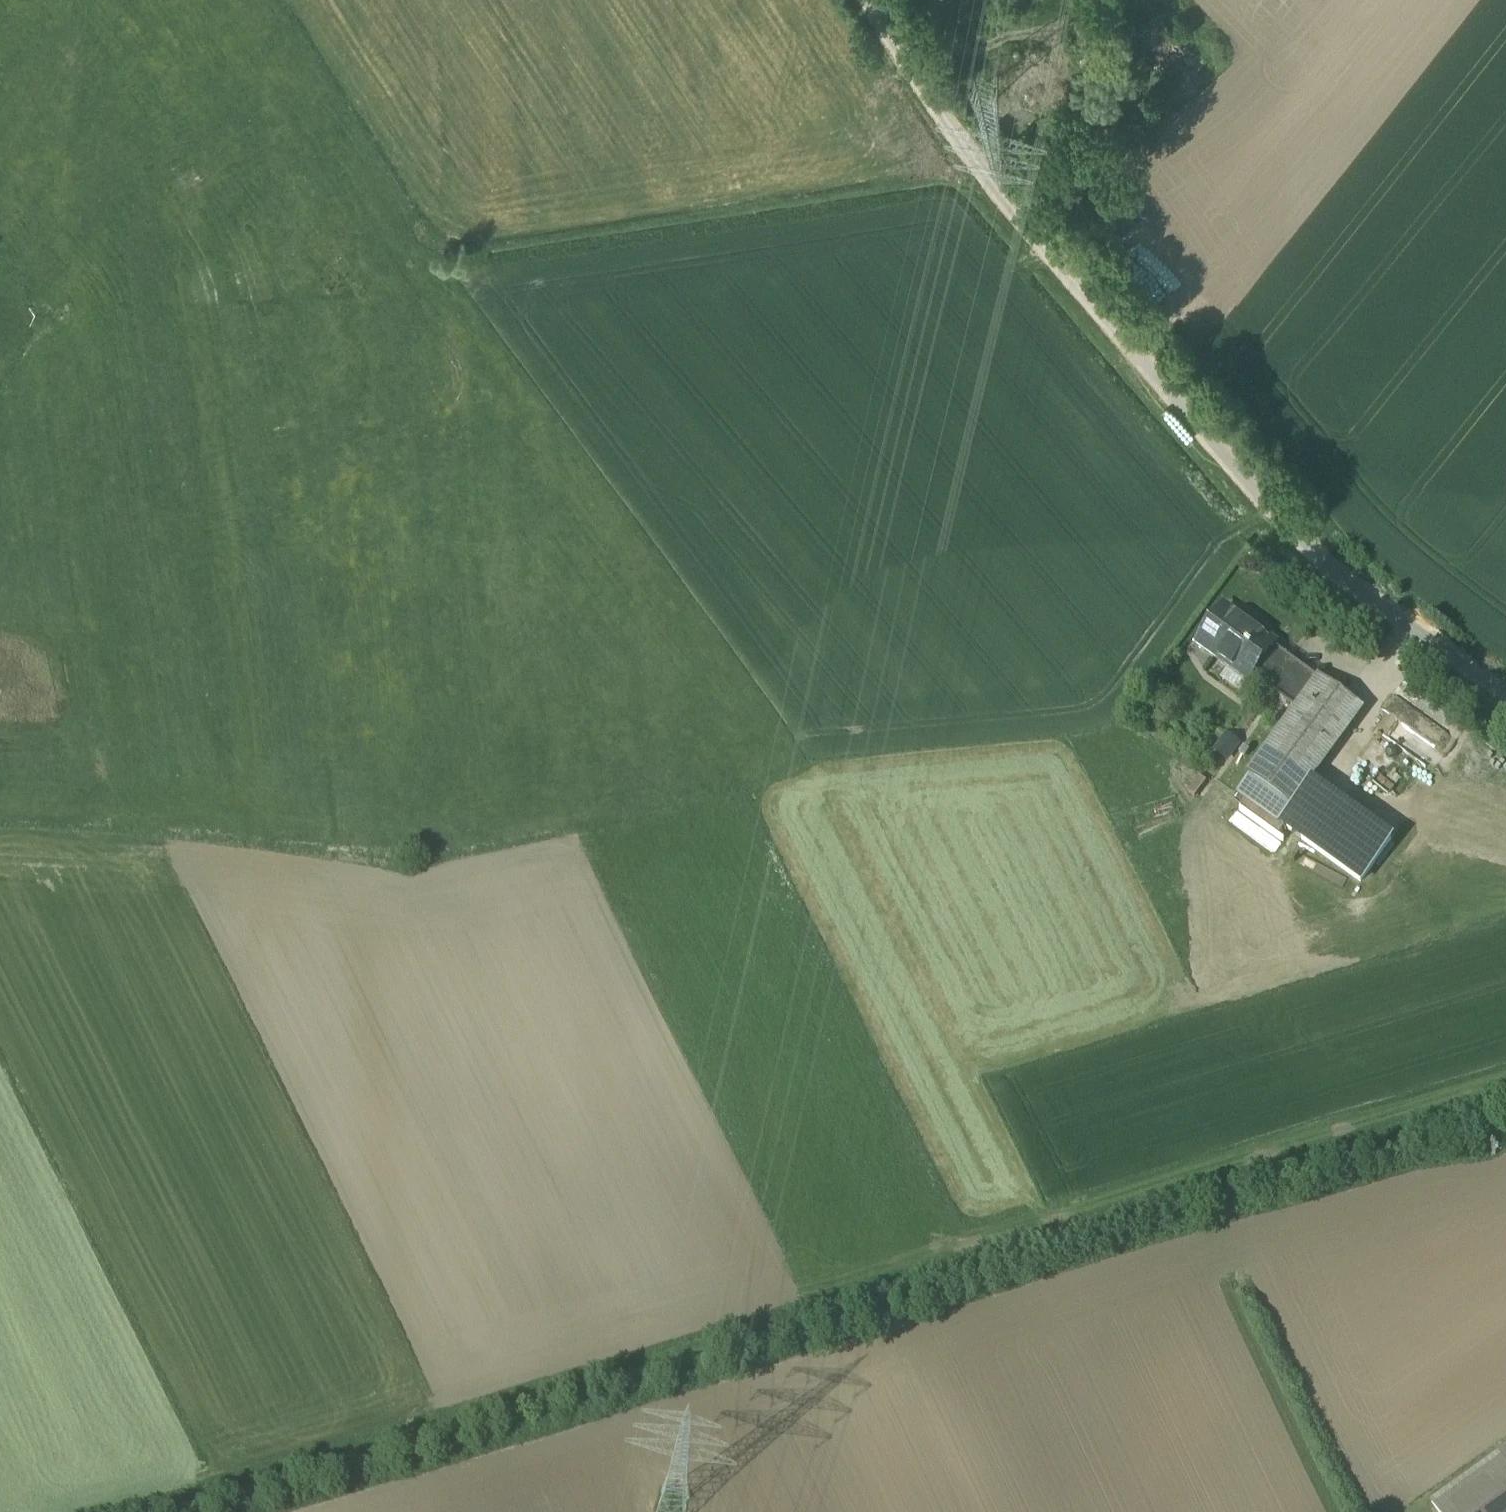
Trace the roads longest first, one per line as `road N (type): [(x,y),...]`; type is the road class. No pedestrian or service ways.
road 1 (unclassified): [(865,0),(992,188),(1205,444),(1280,525),(1359,593),(1505,693)]

